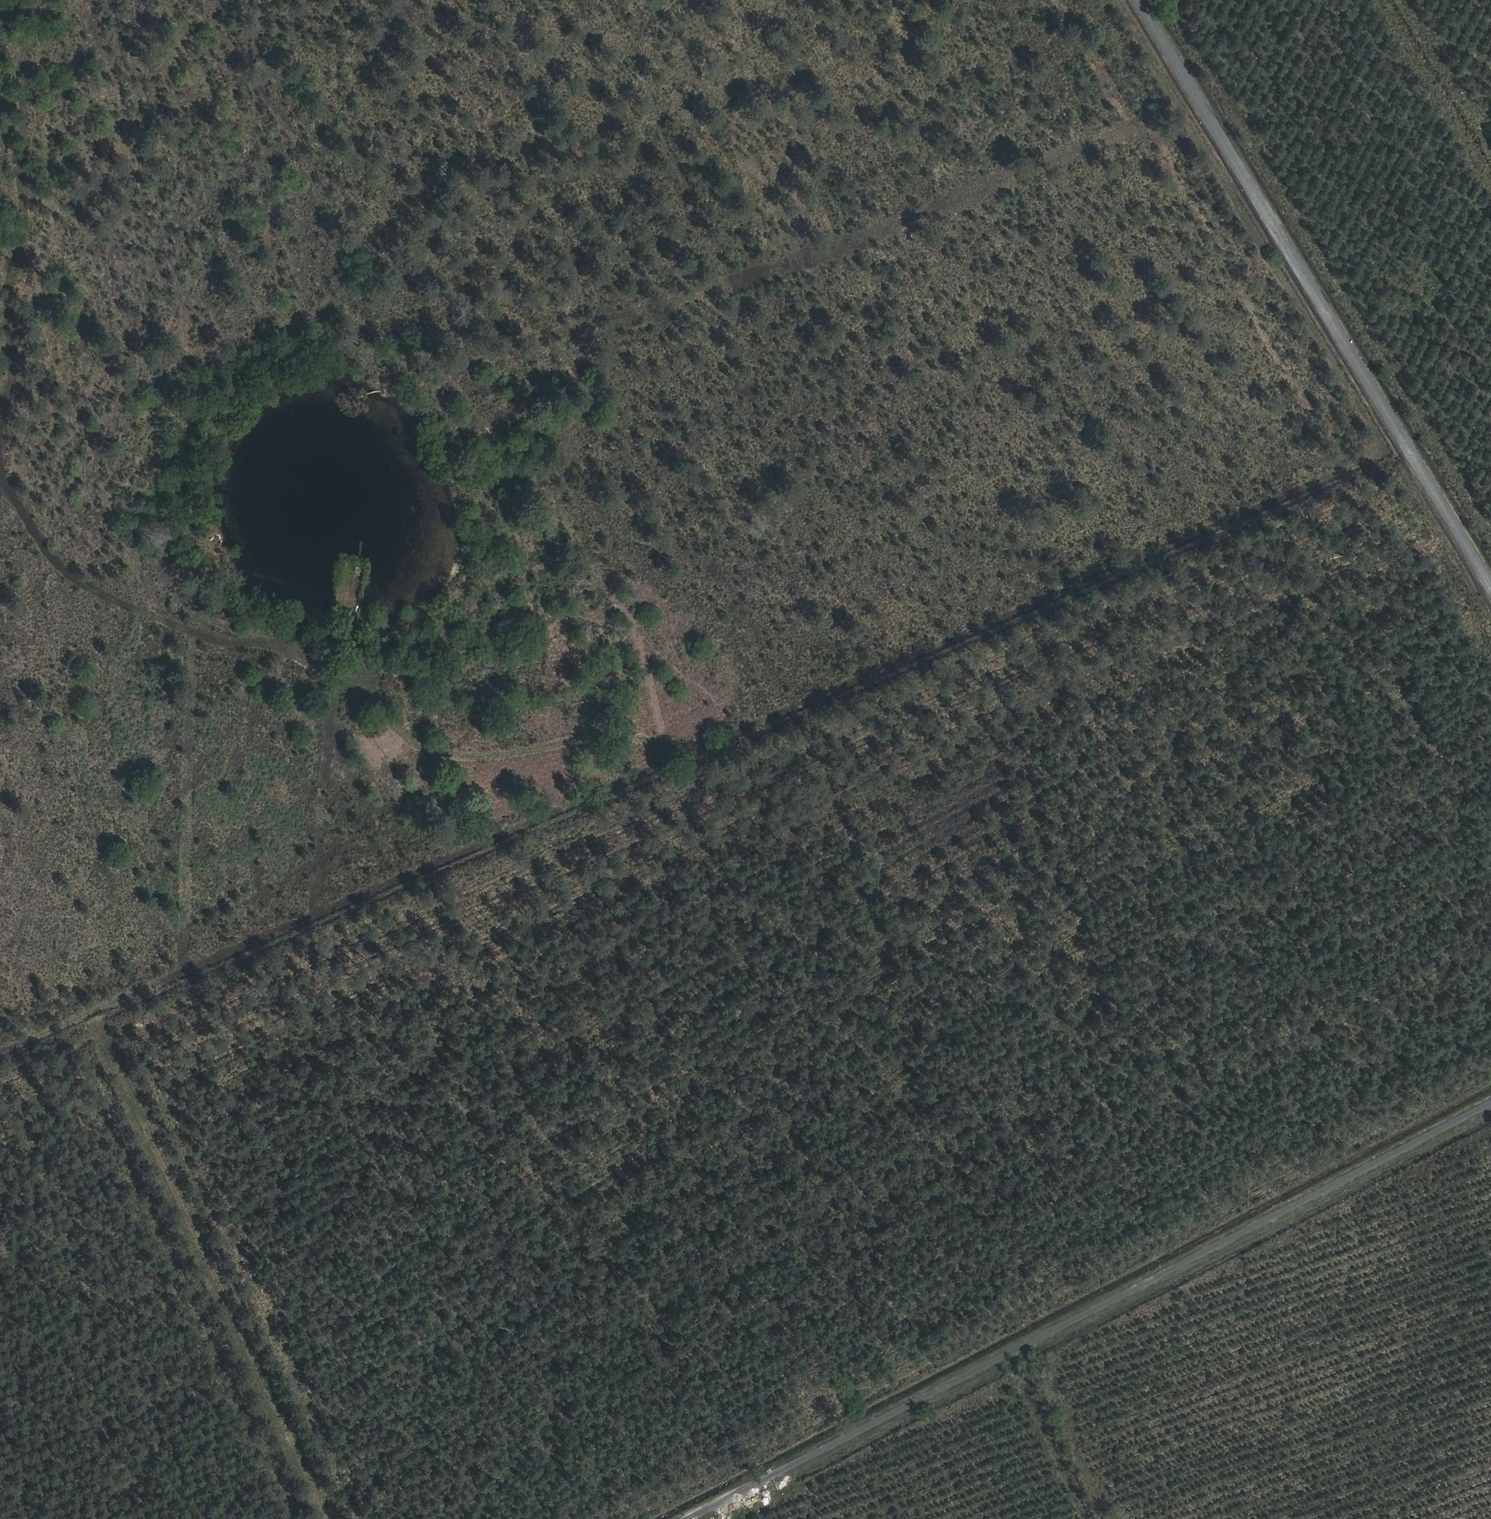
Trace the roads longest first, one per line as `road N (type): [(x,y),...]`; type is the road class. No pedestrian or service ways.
road 1 (unclassified): [(1490,1107),(688,1518)]
road 2 (unclassified): [(1140,0),(1490,580)]

